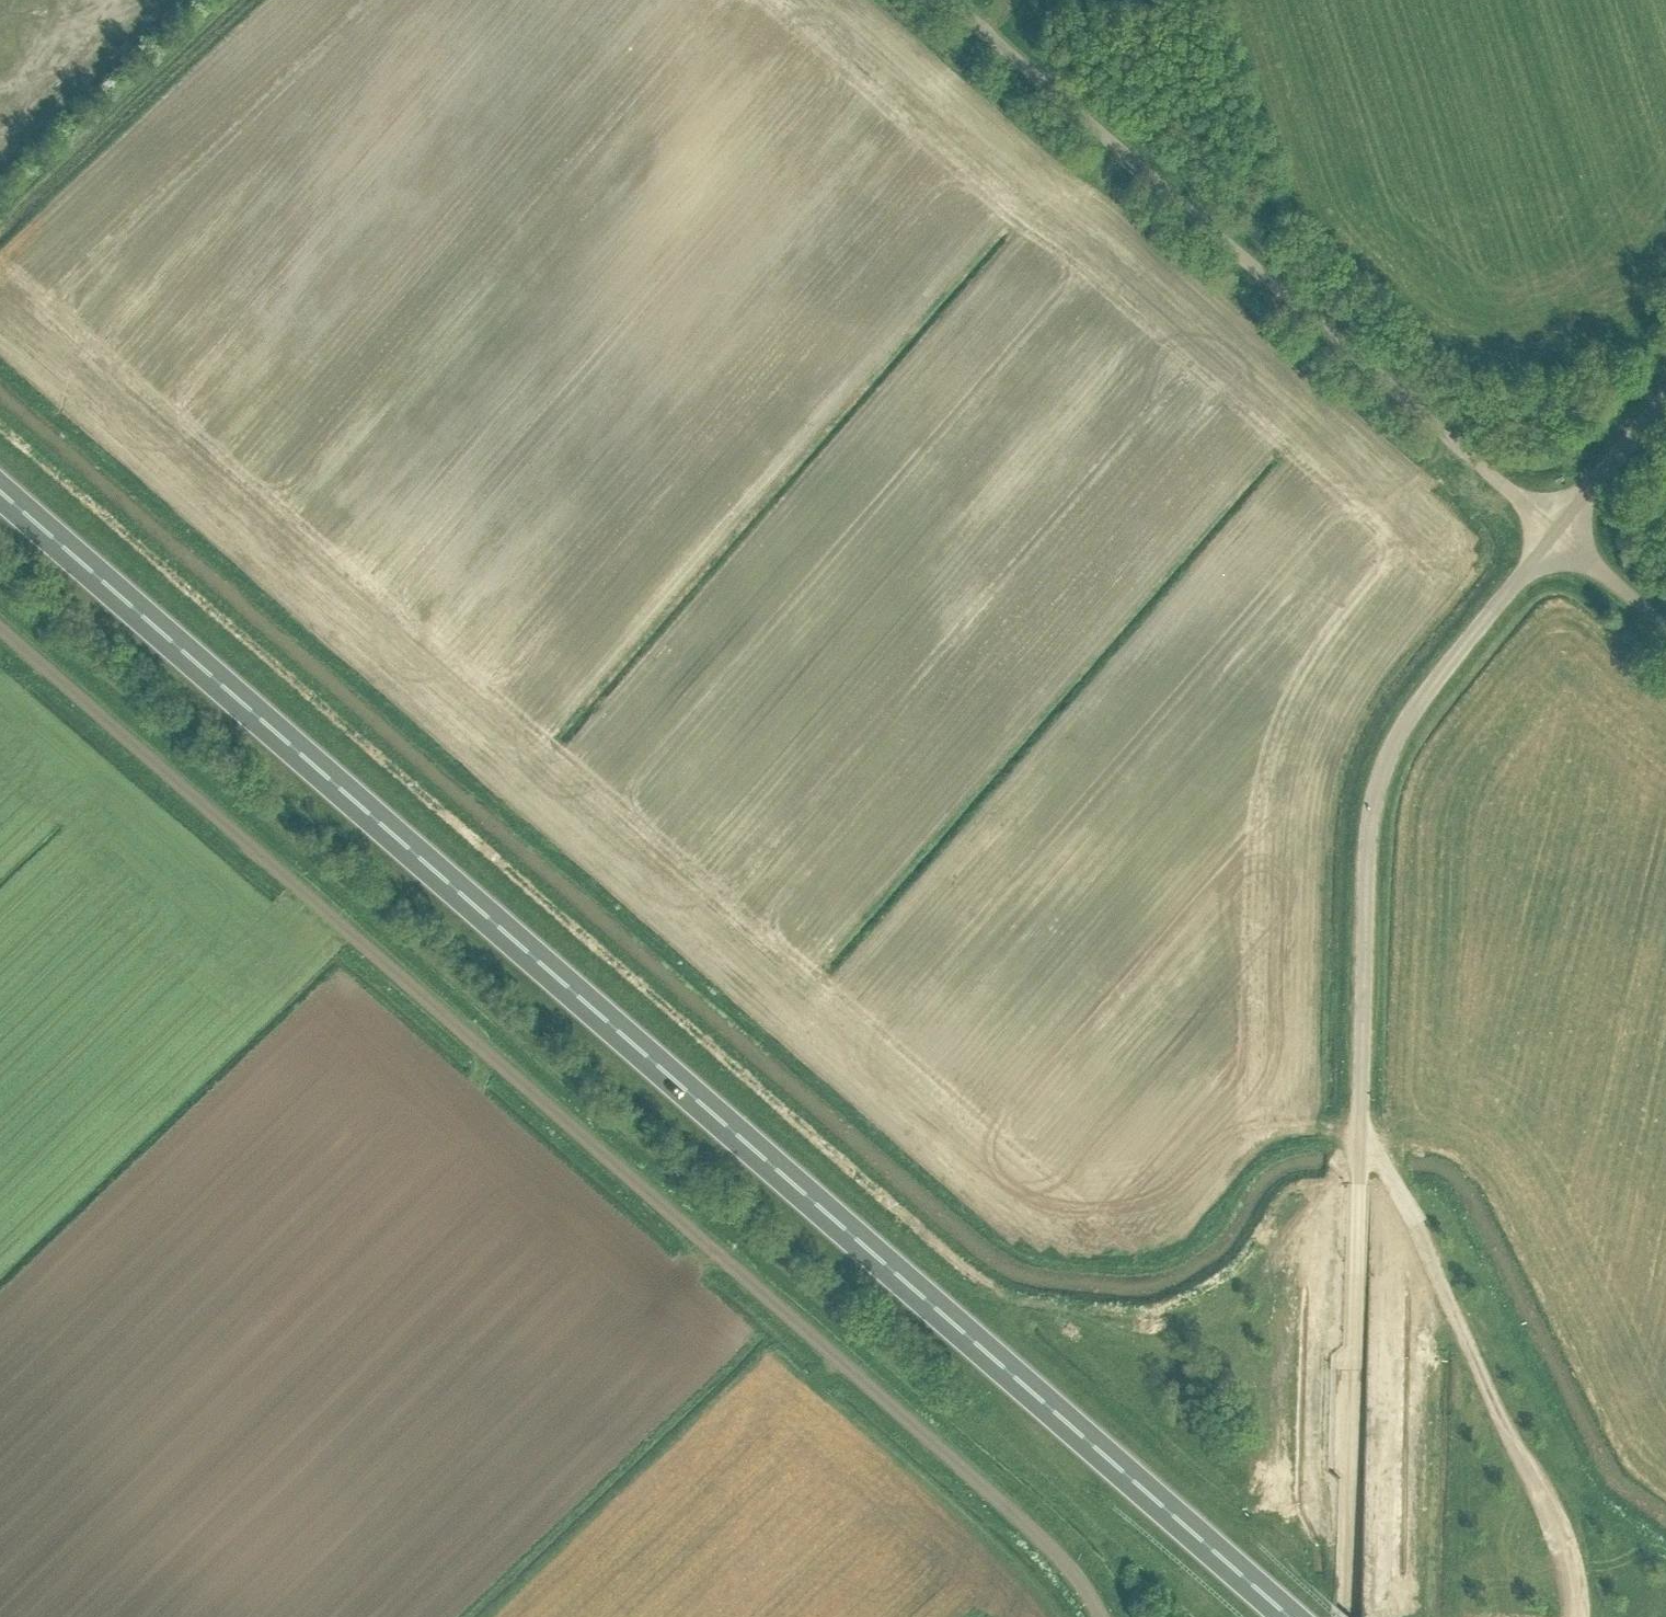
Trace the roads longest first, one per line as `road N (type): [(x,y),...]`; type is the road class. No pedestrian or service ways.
road 1 (trunk): [(1290,1616),(0,491)]
road 2 (unclassified): [(1103,1616),(1058,1554),(974,1476),(0,627)]
road 3 (unclassified): [(1349,1616),(1370,810),(1379,774),(1420,699),(1555,530)]
road 4 (unclassified): [(1555,530),(950,0)]
road 5 (unclassified): [(1555,530),(1665,390)]
road 6 (unclassified): [(1665,626),(1555,530)]

